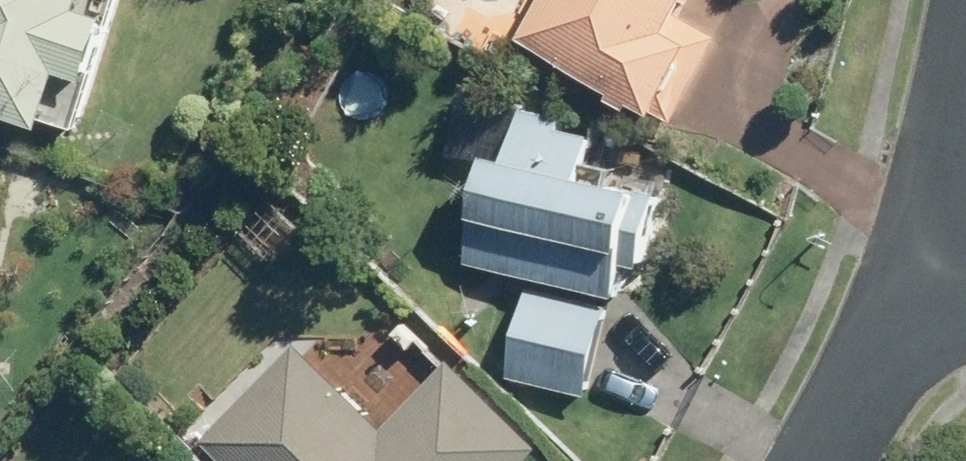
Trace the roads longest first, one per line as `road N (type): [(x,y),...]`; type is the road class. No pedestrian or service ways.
road 1 (residential): [(822,460),(941,258)]
road 2 (residential): [(941,258),(965,92)]

